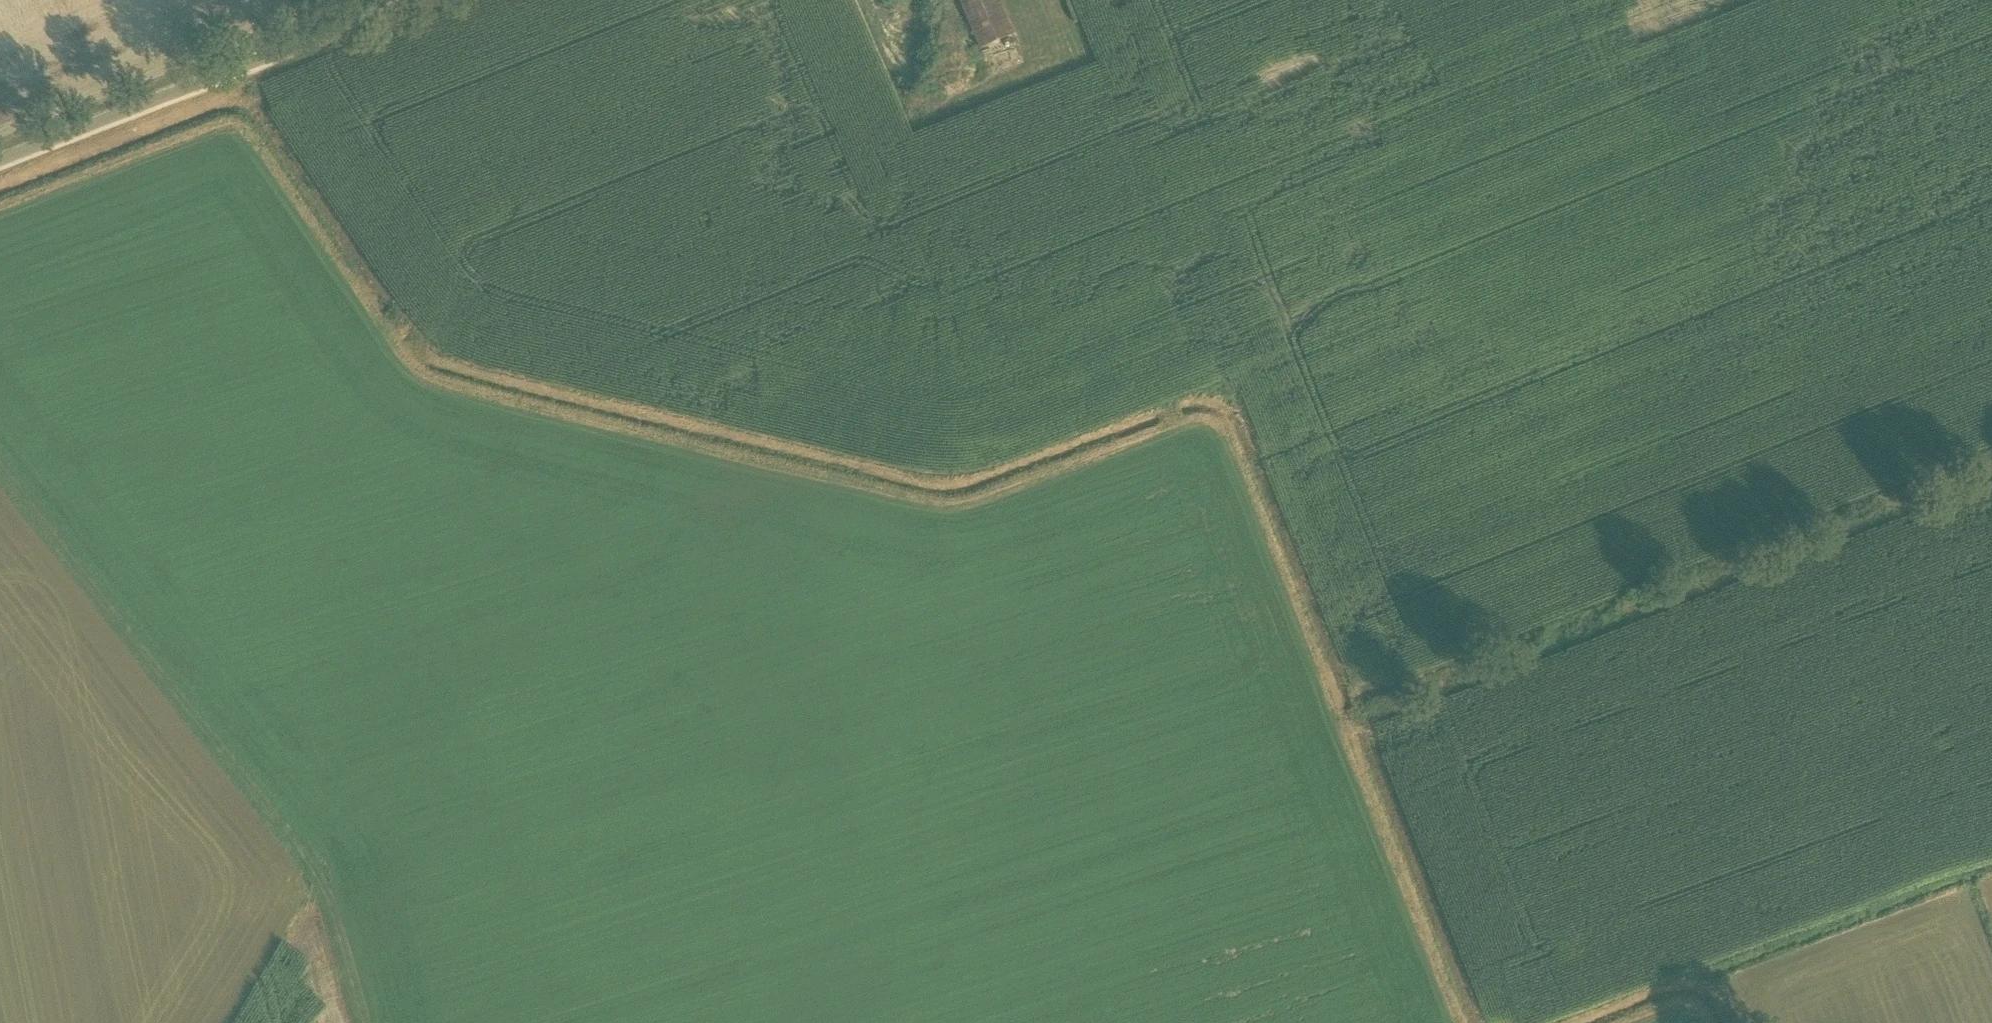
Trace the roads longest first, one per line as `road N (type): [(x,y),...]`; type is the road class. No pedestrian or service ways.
road 1 (track): [(365,1022),(327,888),(0,478)]
road 2 (unclassified): [(0,164),(418,0)]

